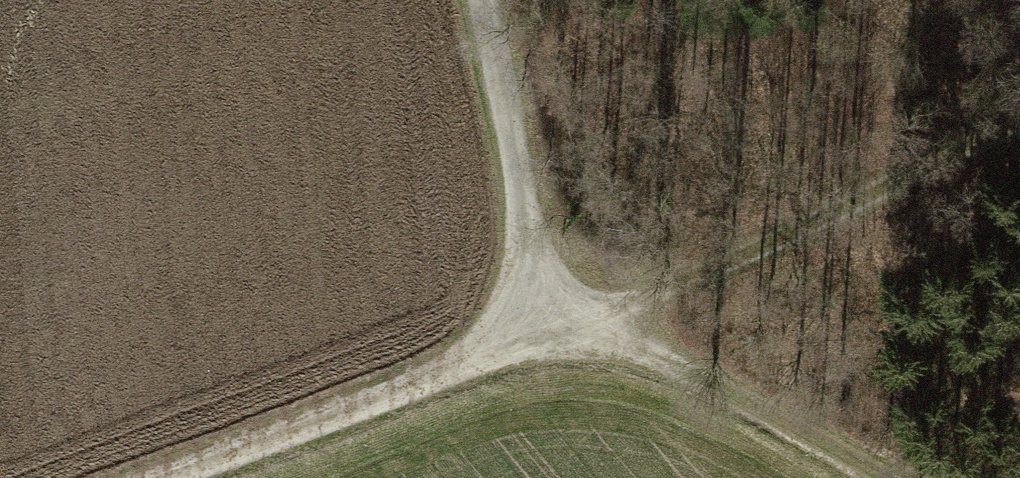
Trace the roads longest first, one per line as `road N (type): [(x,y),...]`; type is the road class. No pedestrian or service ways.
road 1 (track): [(170,477),(453,372),(482,352),(512,305),(524,216),(482,0)]
road 2 (track): [(604,331),(1019,133)]
road 3 (track): [(512,305),(650,344),(890,477)]

